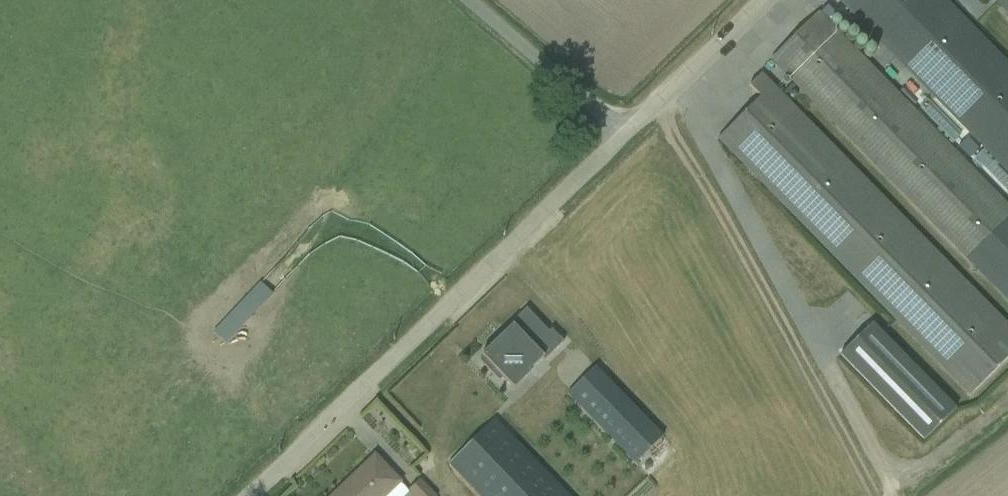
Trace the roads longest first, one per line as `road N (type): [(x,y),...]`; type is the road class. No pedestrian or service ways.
road 1 (residential): [(247,495),(624,133)]
road 2 (unclassified): [(471,0),(624,133)]
road 3 (unclassified): [(624,133),(761,0)]

